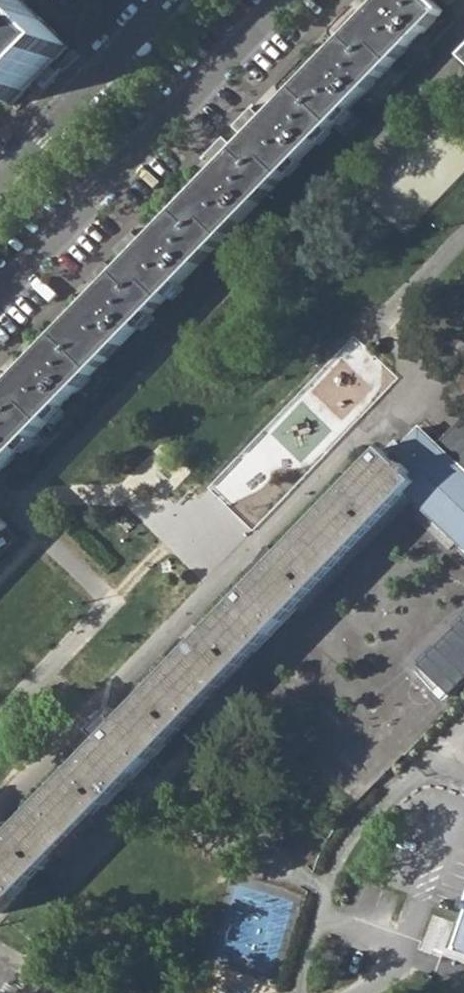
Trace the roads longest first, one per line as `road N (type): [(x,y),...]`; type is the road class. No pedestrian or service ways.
road 1 (residential): [(0,180),(171,0)]

